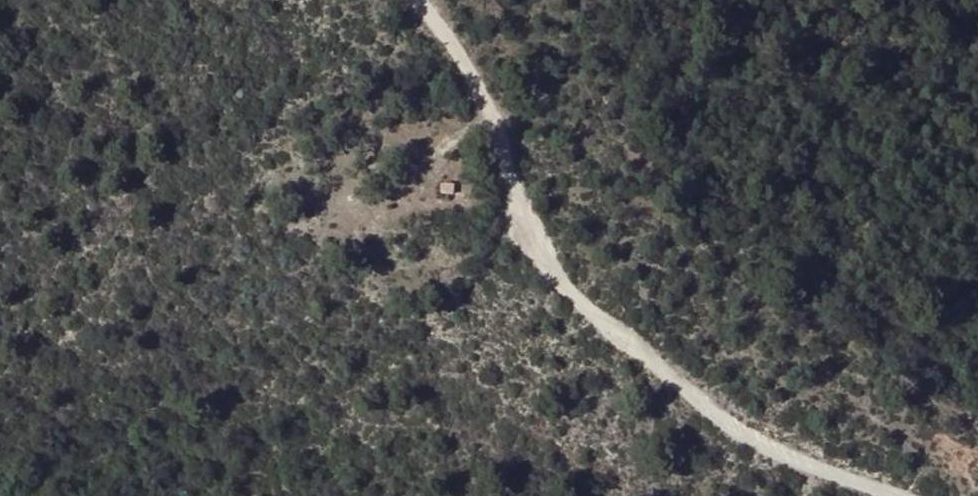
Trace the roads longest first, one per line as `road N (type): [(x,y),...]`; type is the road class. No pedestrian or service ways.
road 1 (track): [(864,495),(756,451),(577,305),(518,233),(494,97),(423,0)]

